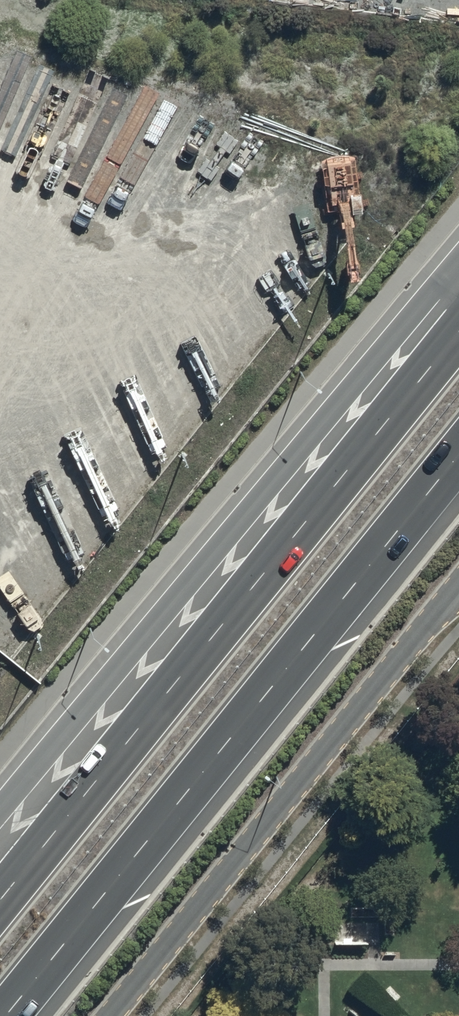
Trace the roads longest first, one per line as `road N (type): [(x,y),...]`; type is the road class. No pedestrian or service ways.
road 1 (trunk): [(0,900),(458,329)]
road 2 (trunk): [(458,460),(10,1015)]
road 3 (trunk): [(0,808),(458,269)]
road 4 (residential): [(458,581),(107,1015)]

